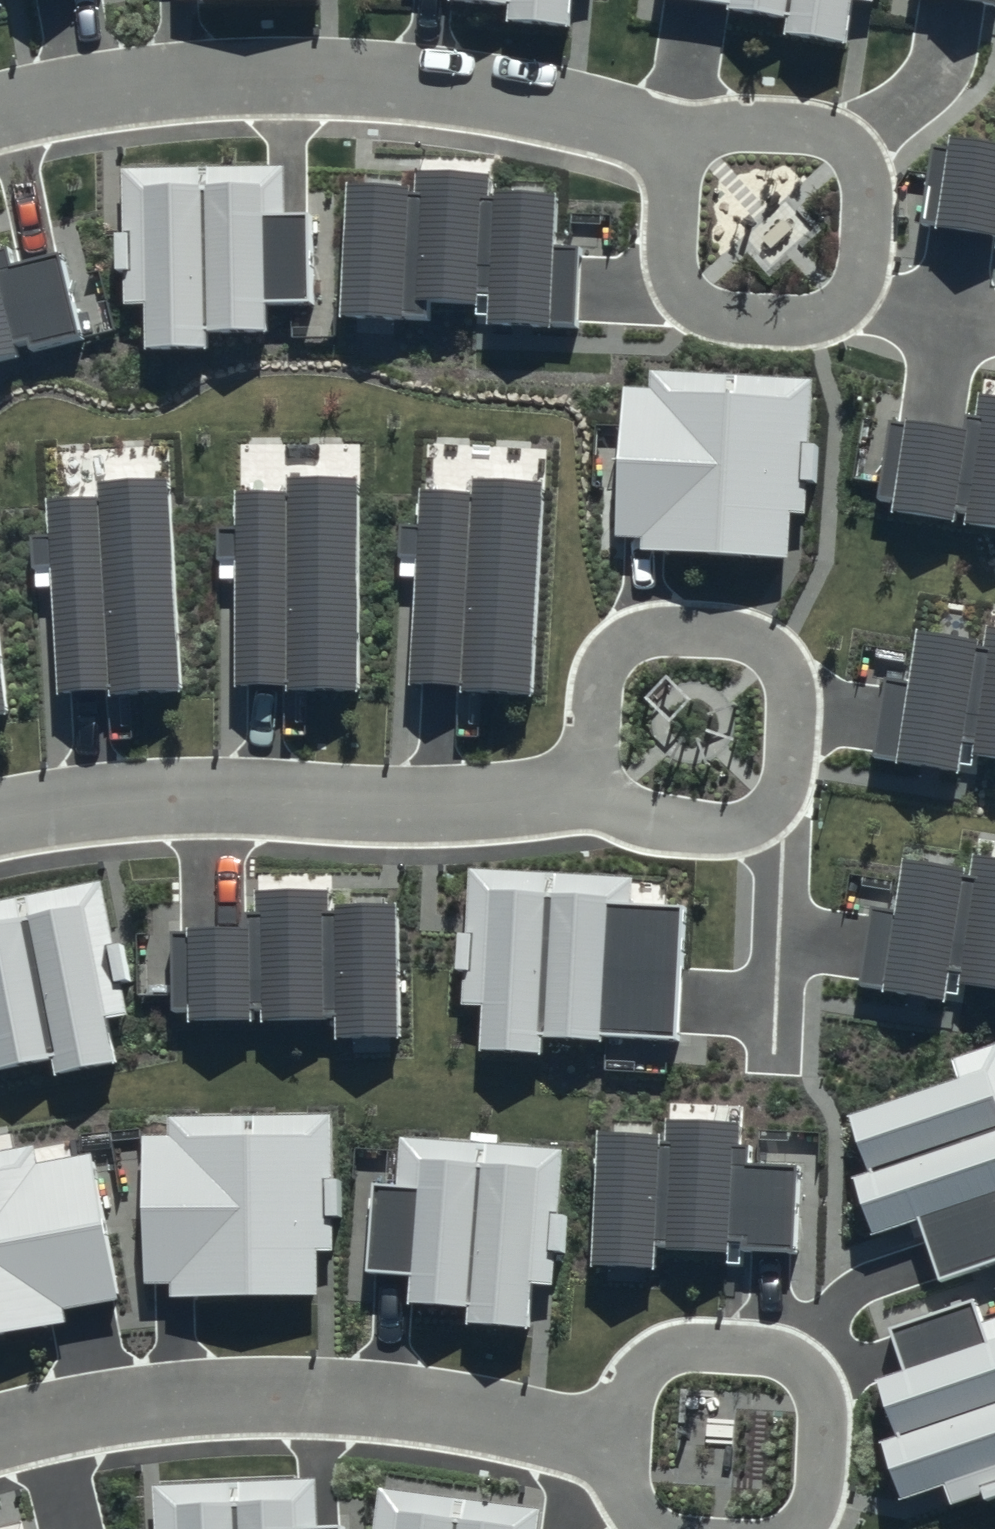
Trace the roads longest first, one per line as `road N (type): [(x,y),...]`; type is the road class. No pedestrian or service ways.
road 1 (residential): [(0,103),(194,77),(364,71),(528,94),(647,134),(775,211)]
road 2 (residential): [(0,1427),(65,1411),(322,1391),(725,1449)]
road 3 (residential): [(0,817),(72,801),(188,795),(552,798),(628,782),(697,725)]

